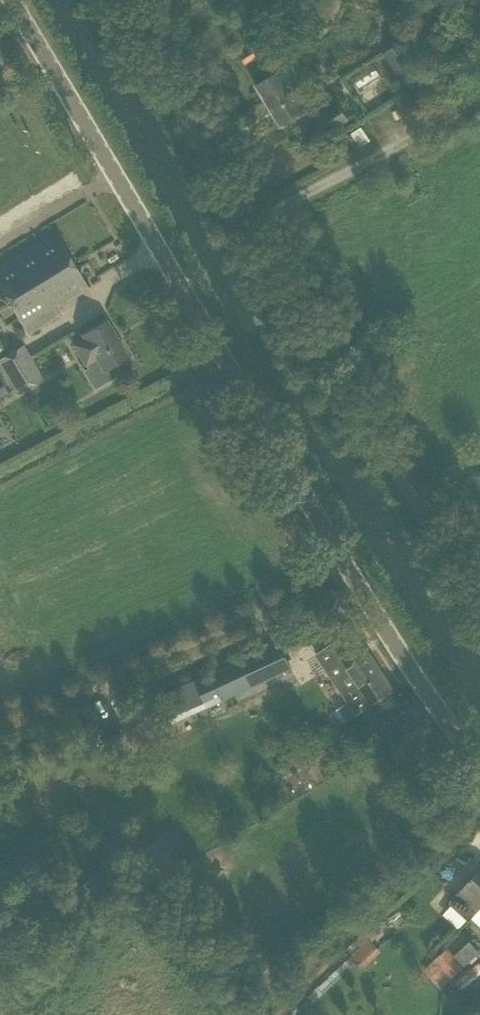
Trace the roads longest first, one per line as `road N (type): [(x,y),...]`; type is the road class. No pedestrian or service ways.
road 1 (unclassified): [(479,598),(119,0)]
road 2 (tertiary): [(355,578),(11,0)]
road 3 (unclassified): [(0,735),(355,578)]
road 4 (tertiary): [(479,754),(355,578)]

